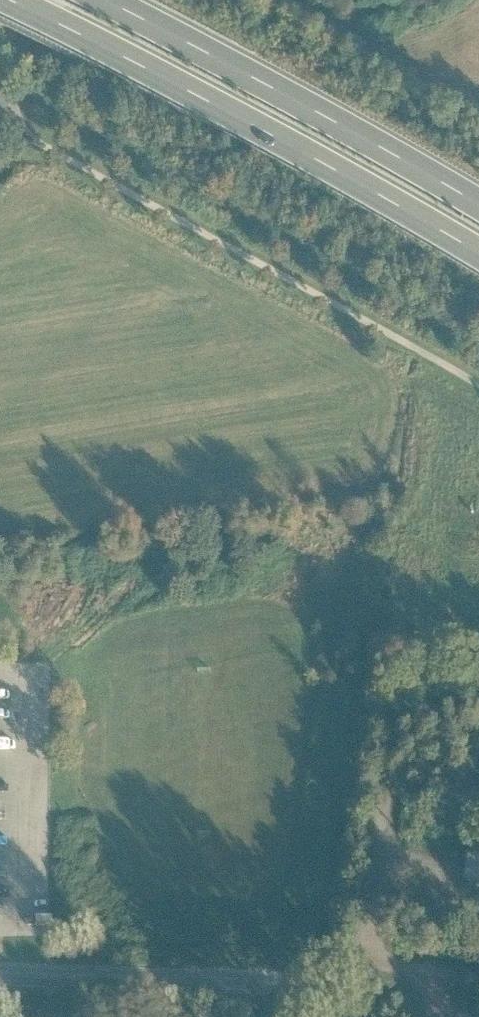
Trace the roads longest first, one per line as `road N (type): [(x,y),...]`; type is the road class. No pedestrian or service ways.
road 1 (motorway): [(0,3),(352,183),(478,260)]
road 2 (motorway): [(478,213),(91,0)]
road 3 (residential): [(0,975),(281,984)]
road 4 (unclassified): [(53,0),(1,108)]

